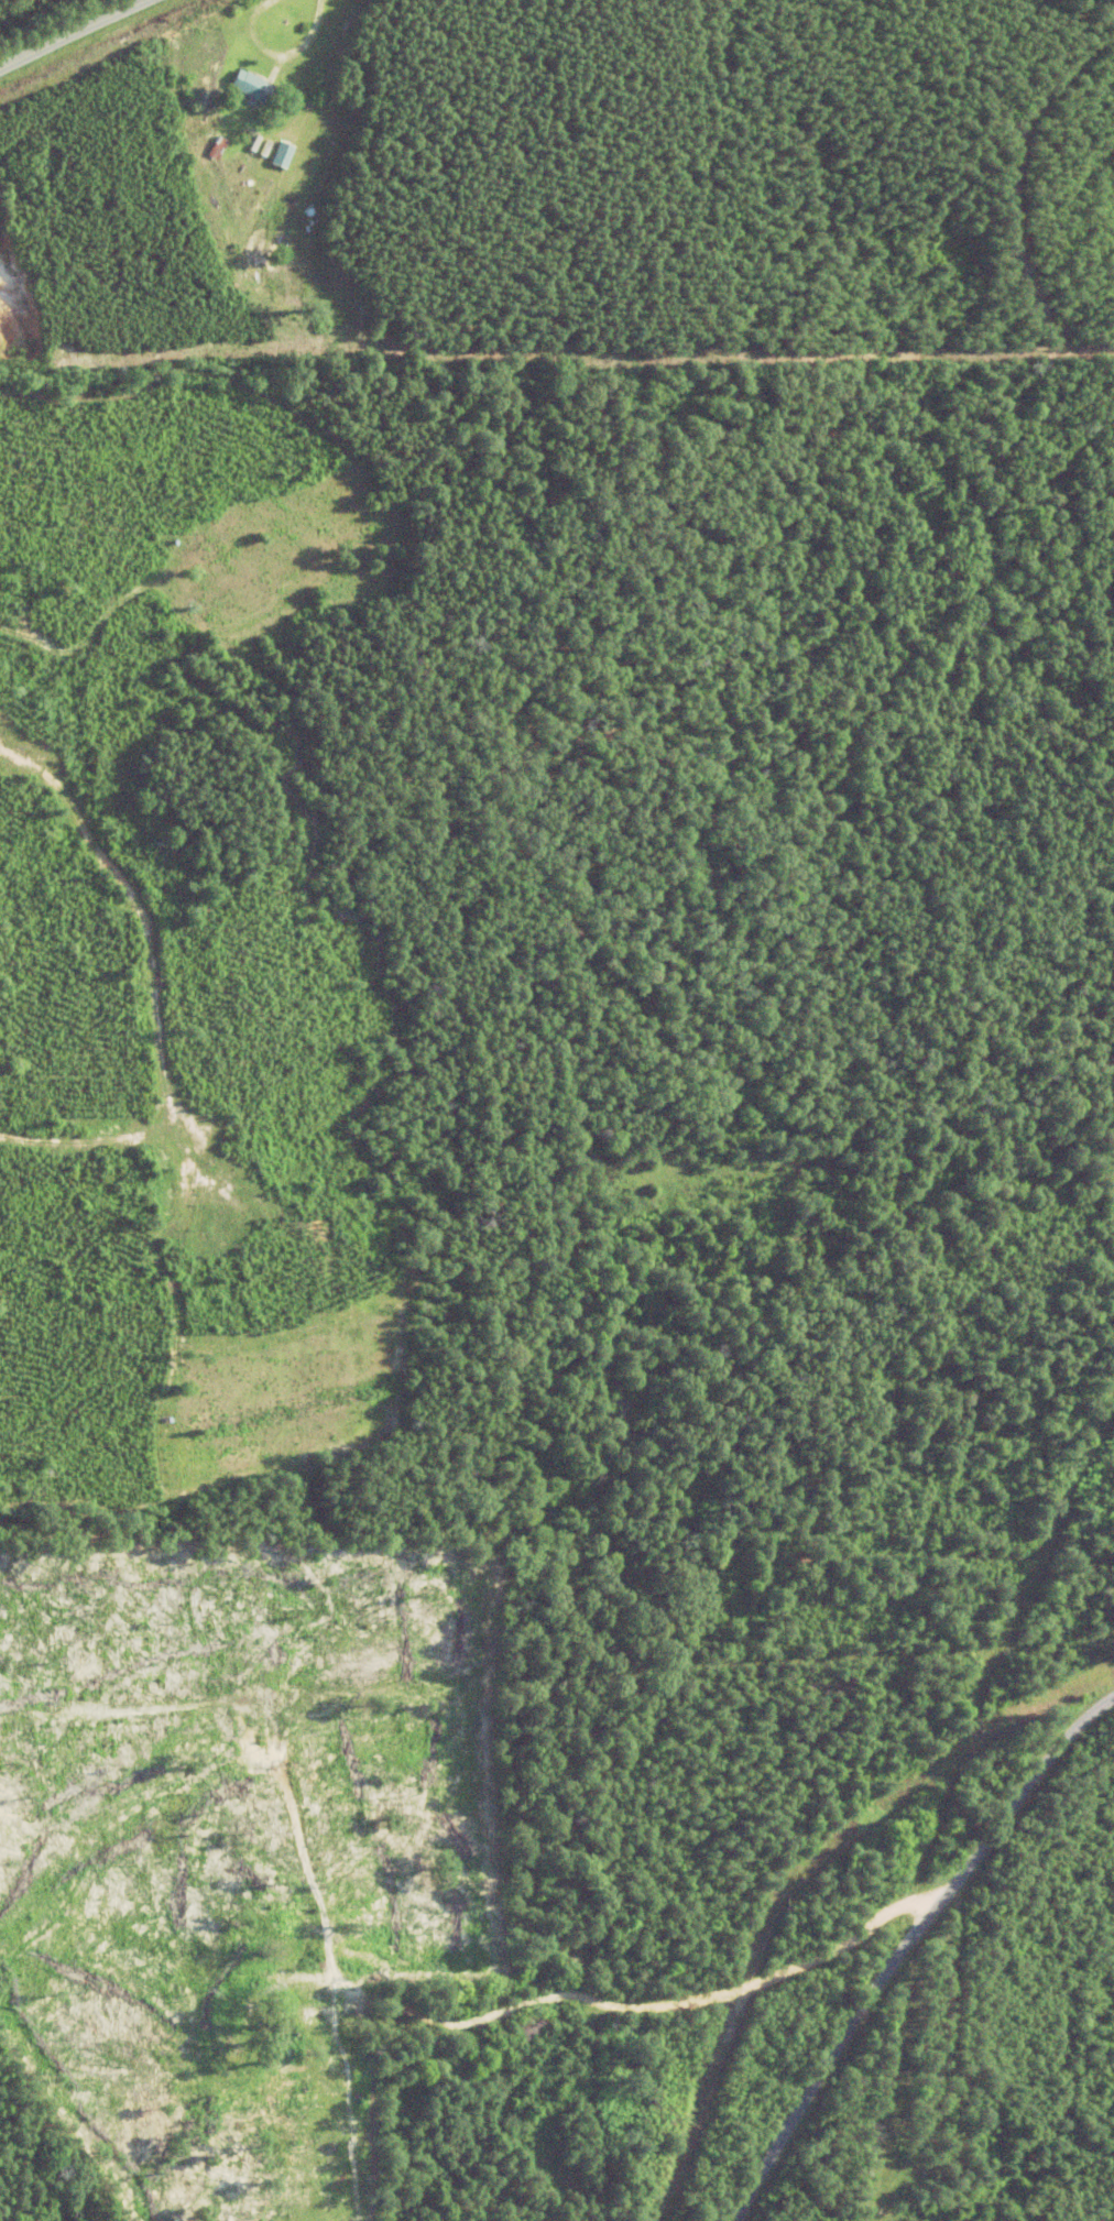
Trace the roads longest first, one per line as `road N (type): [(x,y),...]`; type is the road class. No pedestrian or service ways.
road 1 (residential): [(741,2220),(955,1845),(1113,1682)]
road 2 (residential): [(920,1907),(864,1938),(750,2044),(469,2071)]
road 3 (tertiary): [(143,0),(0,68)]

